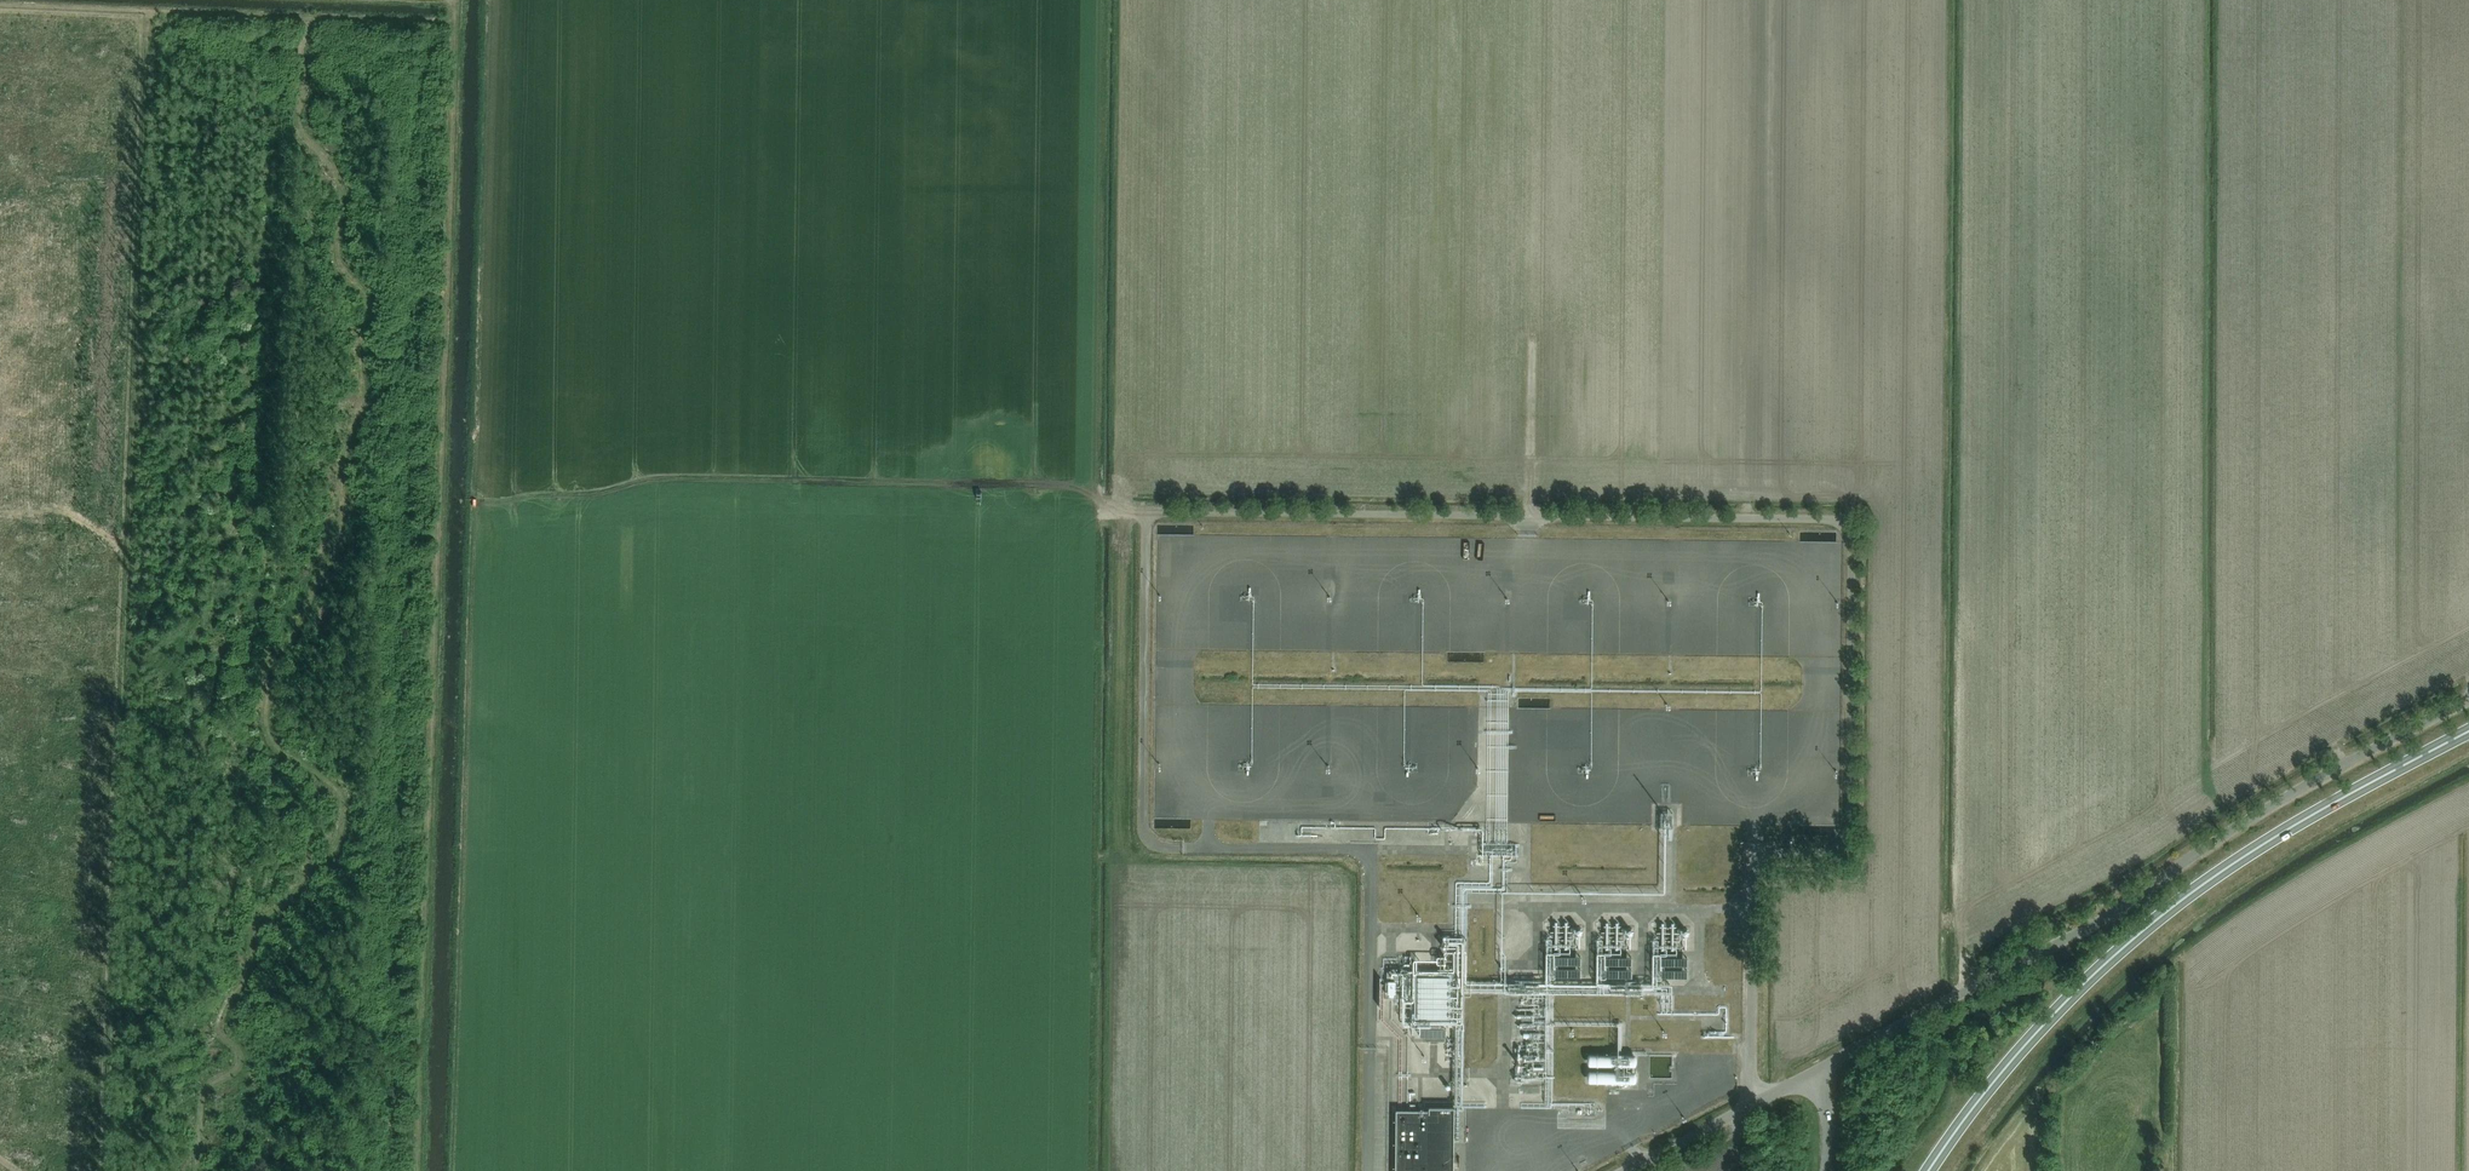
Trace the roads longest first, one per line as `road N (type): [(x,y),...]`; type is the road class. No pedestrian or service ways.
road 1 (unclassified): [(1813,1073),(2133,901),(2269,806),(2468,700)]
road 2 (trunk): [(1928,1170),(2025,1044),(2108,960),(2193,890),(2468,733)]
road 3 (unclassified): [(1621,1170),(1813,1073)]

